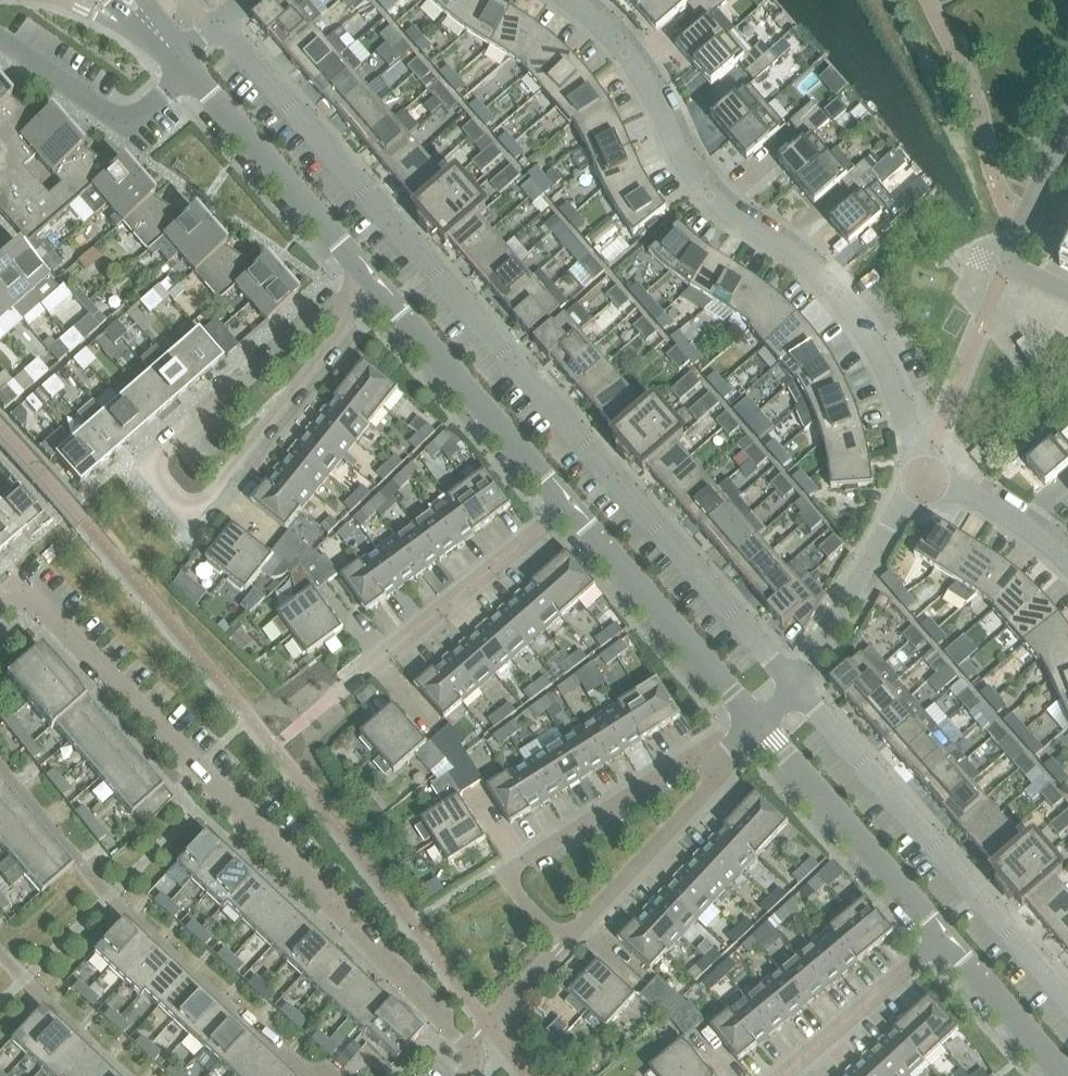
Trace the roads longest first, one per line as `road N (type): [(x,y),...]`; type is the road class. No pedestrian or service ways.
road 1 (residential): [(799,686),(228,7)]
road 2 (residential): [(925,474),(871,338),(804,260),(714,193),(685,155),(646,69),(573,0)]
road 3 (residential): [(361,940),(35,601)]
road 4 (residential): [(1067,996),(799,686)]
road 5 (residential): [(504,876),(564,946),(738,745)]
road 6 (unclassified): [(566,514),(369,282)]
road 7 (residential): [(168,505),(151,476),(158,454),(347,300)]
road 8 (residential): [(347,300),(343,333),(211,501),(190,510),(168,505)]
road 9 (unclassified): [(759,731),(566,514)]
road 10 (residential): [(341,697),(566,514)]
road 11 (unclassified): [(944,941),(759,731)]
road 12 (unclassified): [(369,282),(191,77)]
road 13 (residential): [(504,876),(702,751),(738,745)]
road 14 (residential): [(799,686),(925,474)]
road 15 (residential): [(0,40),(131,125),(191,77)]
road 16 (residential): [(790,1075),(944,941)]
road 17 (residential): [(1067,285),(1014,262),(1015,238),(1067,137)]
road 18 (residential): [(361,940),(464,1040),(471,1075)]
road 19 (unclassified): [(1061,1075),(944,941)]
road 20 (residential): [(1067,559),(925,474)]

